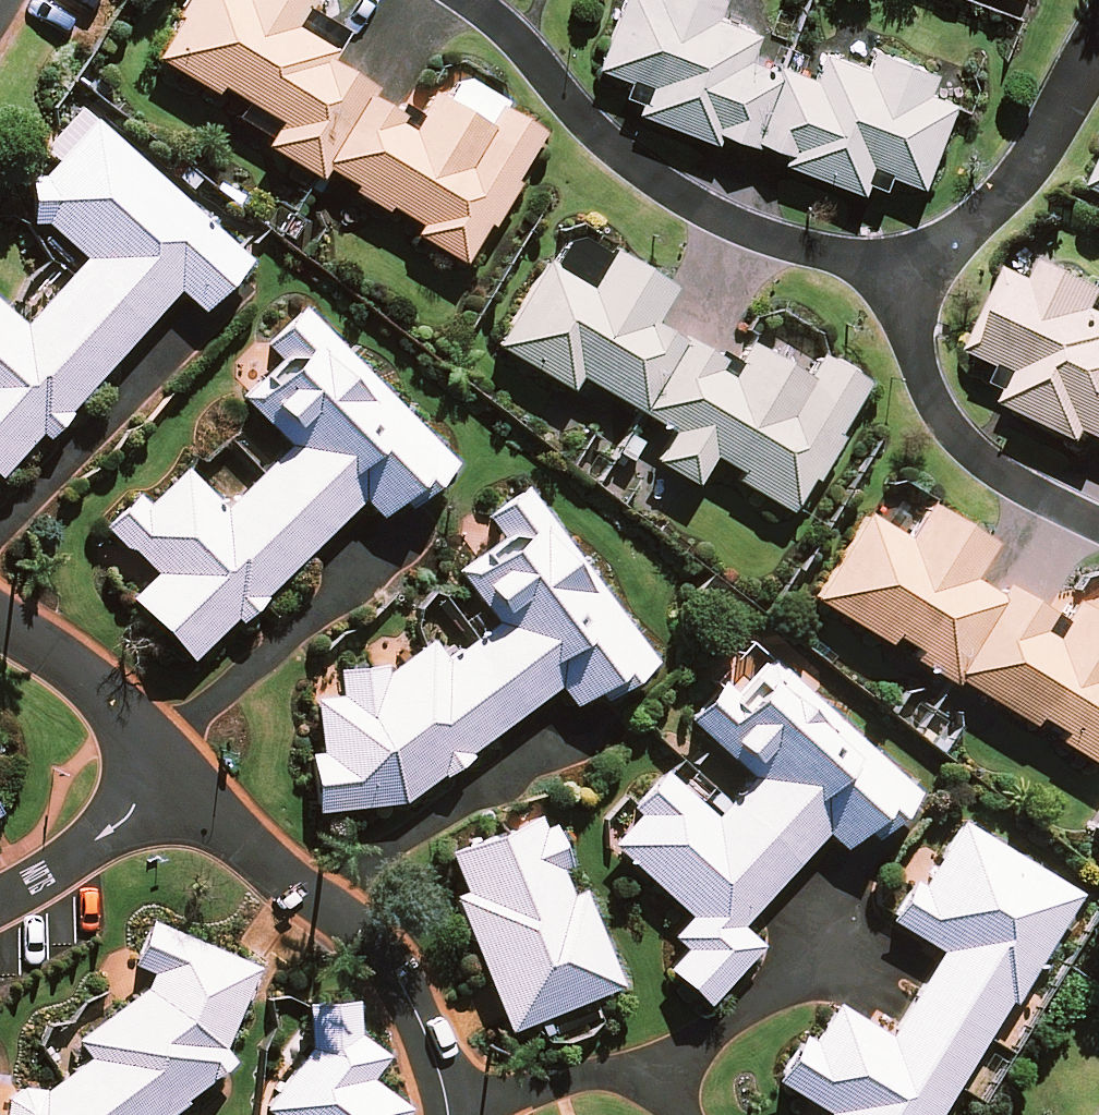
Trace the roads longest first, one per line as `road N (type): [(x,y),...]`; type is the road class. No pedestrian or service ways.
road 1 (unclassified): [(467,0),(520,39),(598,136),(741,231),(909,278)]
road 2 (residential): [(841,947),(764,1014),(682,1052),(528,1096),(451,1096)]
road 3 (residential): [(180,783),(409,988),(451,1096)]
road 4 (unclassified): [(909,278),(933,386),(963,439),(1010,485),(1098,527)]
road 5 (unclassified): [(909,278),(972,245),(1057,145),(1098,75)]
road 6 (residential): [(0,615),(79,672),(180,783)]
road 7 (residential): [(180,783),(105,846),(0,910)]

